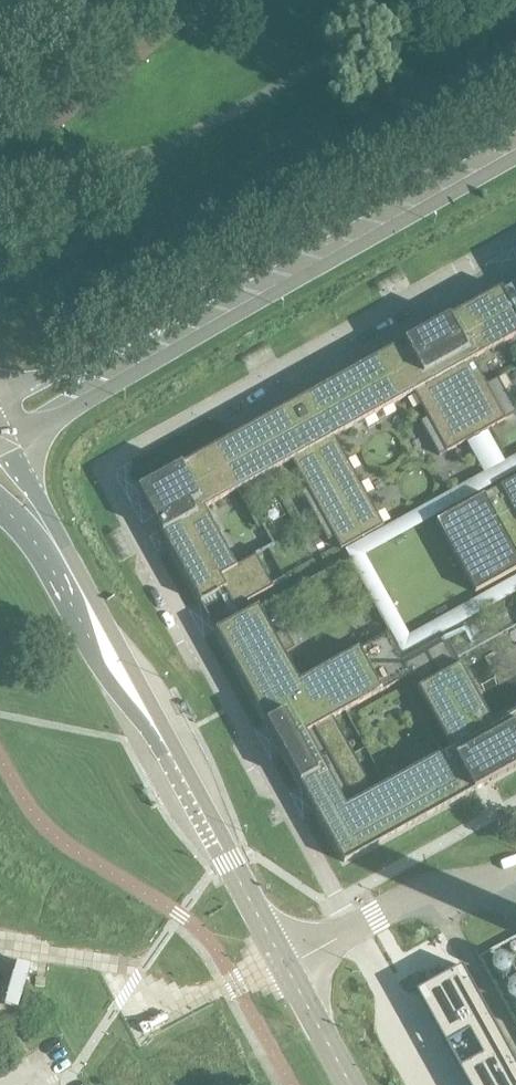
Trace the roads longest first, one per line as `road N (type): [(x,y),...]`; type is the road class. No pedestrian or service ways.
road 1 (unclassified): [(515,237),(118,456),(107,472),(353,929)]
road 2 (unclassified): [(515,136),(123,351)]
road 3 (tertiary): [(167,747),(164,725),(2,443)]
road 4 (tertiary): [(0,505),(46,554),(110,683),(167,747)]
road 5 (tertiary): [(286,963),(167,747)]
road 6 (unclassified): [(353,929),(429,890),(515,870)]
road 7 (unclassified): [(2,443),(57,415),(123,351)]
road 8 (tertiary): [(351,1084),(286,963)]
road 9 (unclassified): [(123,351),(0,401)]

